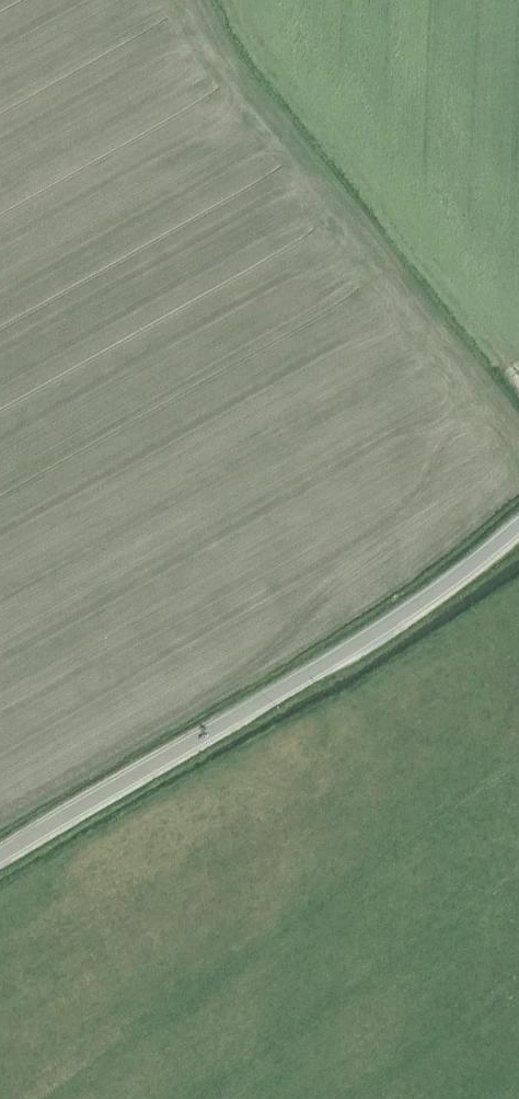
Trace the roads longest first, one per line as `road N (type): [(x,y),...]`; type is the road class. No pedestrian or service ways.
road 1 (unclassified): [(518,526),(367,639),(0,856)]
road 2 (track): [(241,0),(253,35),(518,374)]

